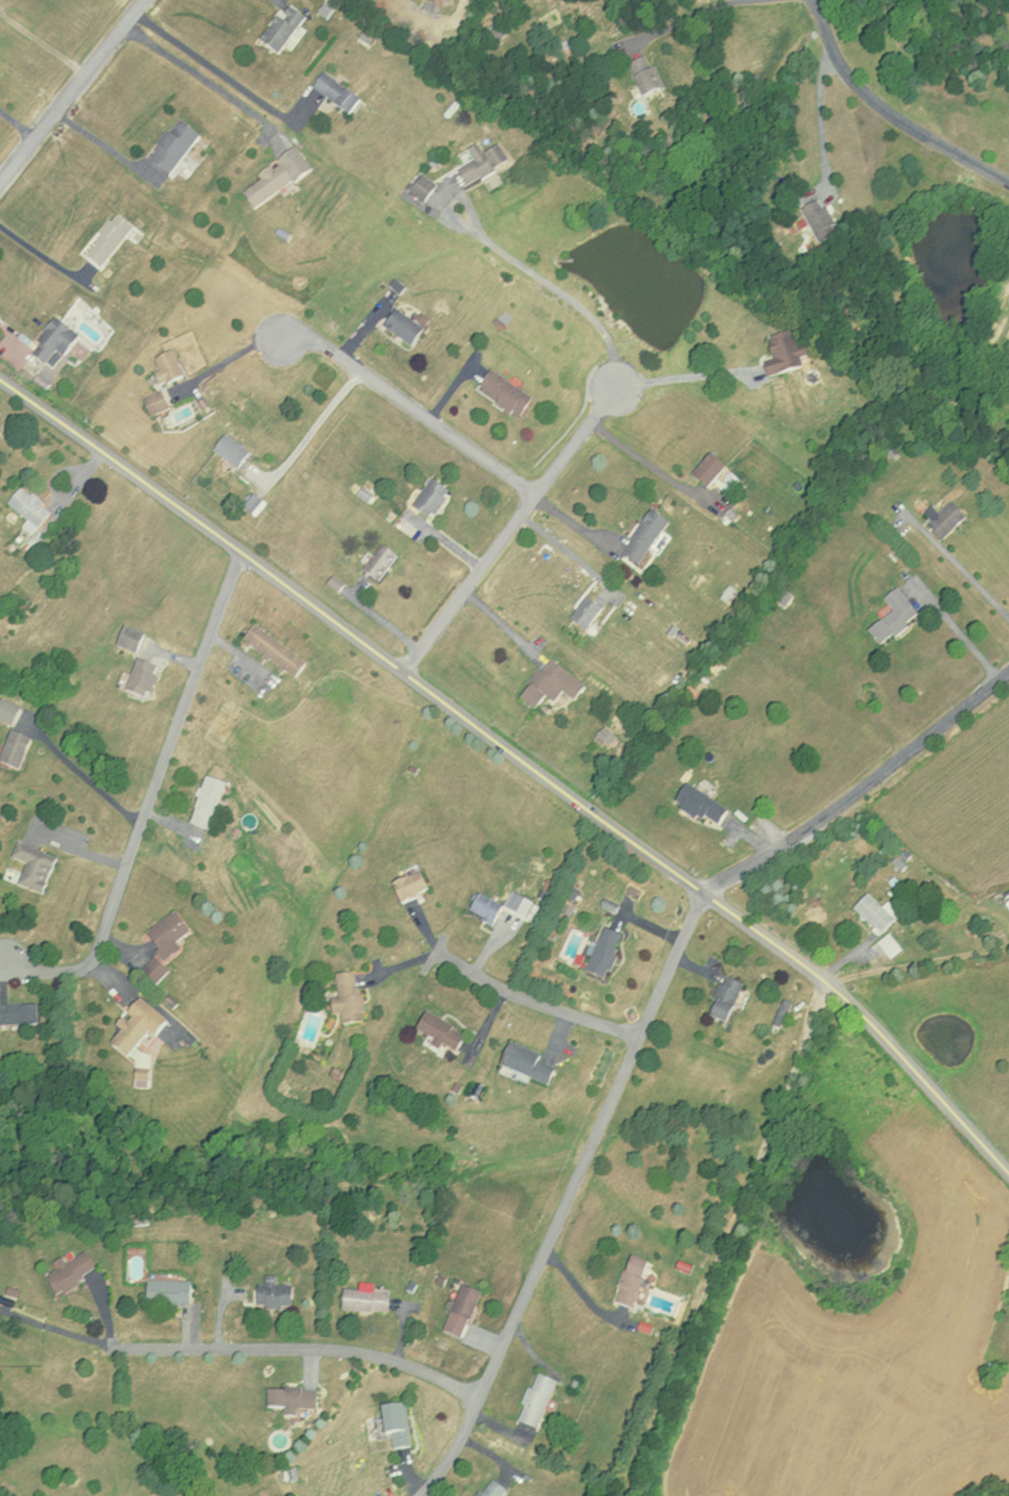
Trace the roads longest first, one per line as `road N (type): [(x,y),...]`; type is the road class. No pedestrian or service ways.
road 1 (tertiary): [(1008,1171),(853,1001),(0,376)]
road 2 (residential): [(705,895),(634,1036),(484,1396),(453,1458),(418,1495)]
road 3 (residential): [(243,549),(97,967),(0,976)]
road 4 (residential): [(705,895),(846,805),(1008,671)]
road 5 (residential): [(484,1396),(396,1360),(338,1348),(117,1348)]
road 6 (residential): [(405,671),(618,386)]
road 7 (residential): [(540,495),(299,332)]
road 8 (residential): [(0,185),(148,0)]
road 9 (residential): [(634,1036),(513,996),(437,956)]
road 10 (residential): [(856,75),(1008,169)]

